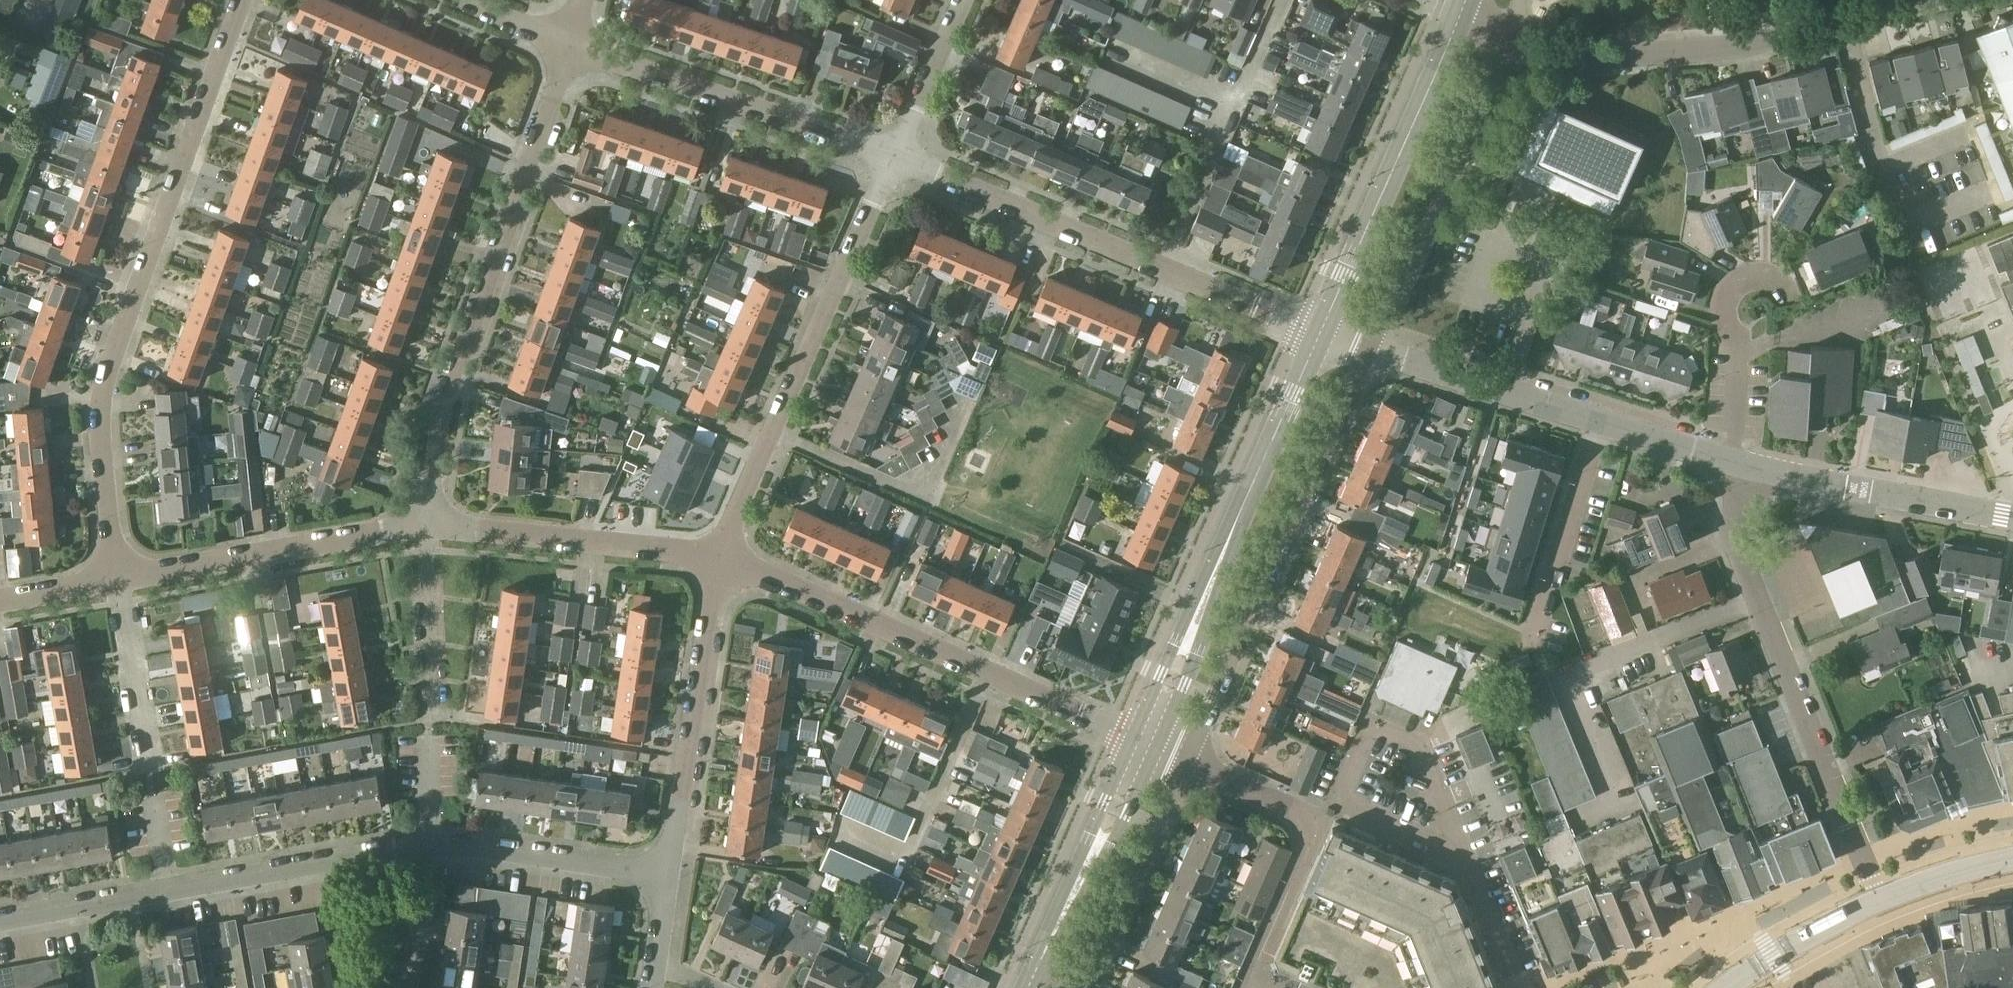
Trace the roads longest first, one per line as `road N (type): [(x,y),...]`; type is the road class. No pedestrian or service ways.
road 1 (residential): [(116,577),(104,383),(241,0)]
road 2 (residential): [(425,523),(439,445),(570,43)]
road 3 (residential): [(1461,12),(1549,50),(1631,57),(1751,43),(1917,0)]
road 4 (residential): [(1142,745),(761,570),(716,557)]
road 5 (residential): [(1880,900),(1743,561),(1733,462)]
road 6 (residential): [(1317,336),(894,157)]
road 7 (residential): [(1189,765),(1371,354)]
road 8 (tertiary): [(1142,745),(1317,336)]
road 9 (residential): [(716,557),(894,157)]
road 10 (residential): [(434,845),(80,906)]
road 11 (tertiary): [(1317,336),(1461,12)]
road 12 (residential): [(894,157),(570,43)]
road 13 (residential): [(667,876),(716,557)]
road 14 (residential): [(425,523),(116,577)]
road 15 (residential): [(716,557),(575,534),(425,523)]
road 16 (residential): [(2012,515),(1733,462)]
road 17 (residential): [(1733,462),(1737,360),(1725,298),(1737,281),(1757,275),(1780,283),(1791,298)]
road 18 (tertiary): [(1041,964),(1142,745)]
road 19 (residential): [(1600,422),(1371,354)]
road 20 (residential): [(1094,981),(1189,765)]
road 21 (residential): [(667,876),(434,845)]
road 22 (residential): [(1537,637),(1600,422)]
road 23 (residential): [(150,782),(116,577)]
road 24 (residential): [(429,730),(425,523)]
road 25 (tertiary): [(1729,987),(1880,900)]
road 26 (residential): [(894,157),(960,0)]
road 27 (residential): [(434,845),(416,987)]
road 28 (residential): [(1733,462),(1600,422)]
road 29 (tertiary): [(1880,900),(2012,861)]

